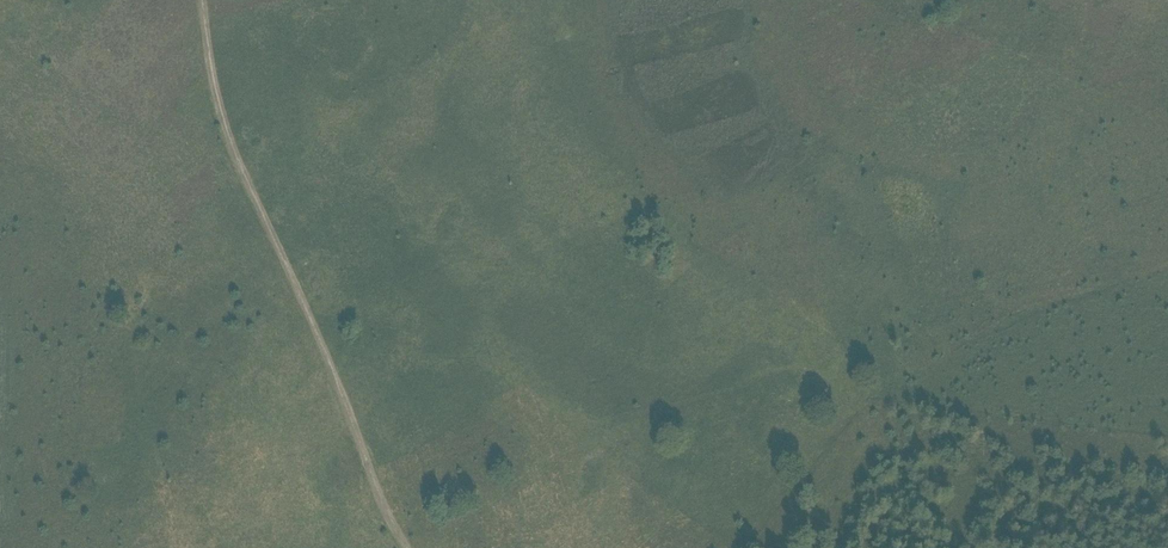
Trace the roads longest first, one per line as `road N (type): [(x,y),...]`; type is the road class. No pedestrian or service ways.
road 1 (track): [(202,0),(210,77),(236,161),(407,547)]

